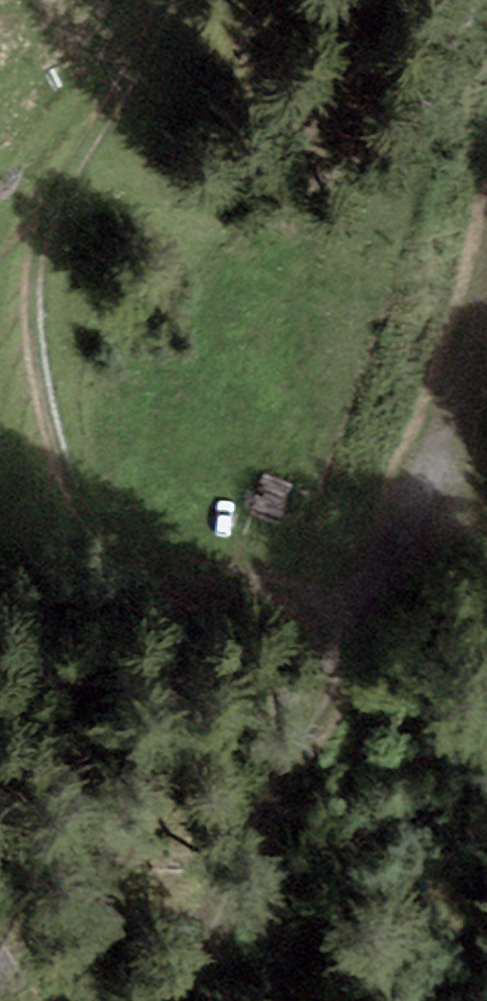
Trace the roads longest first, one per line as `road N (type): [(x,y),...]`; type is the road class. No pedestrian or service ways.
road 1 (track): [(364,616),(111,539),(71,490),(34,357),(34,267),(63,181),(169,0)]
road 2 (track): [(180,1000),(364,616)]
road 3 (track): [(364,616),(486,371)]

